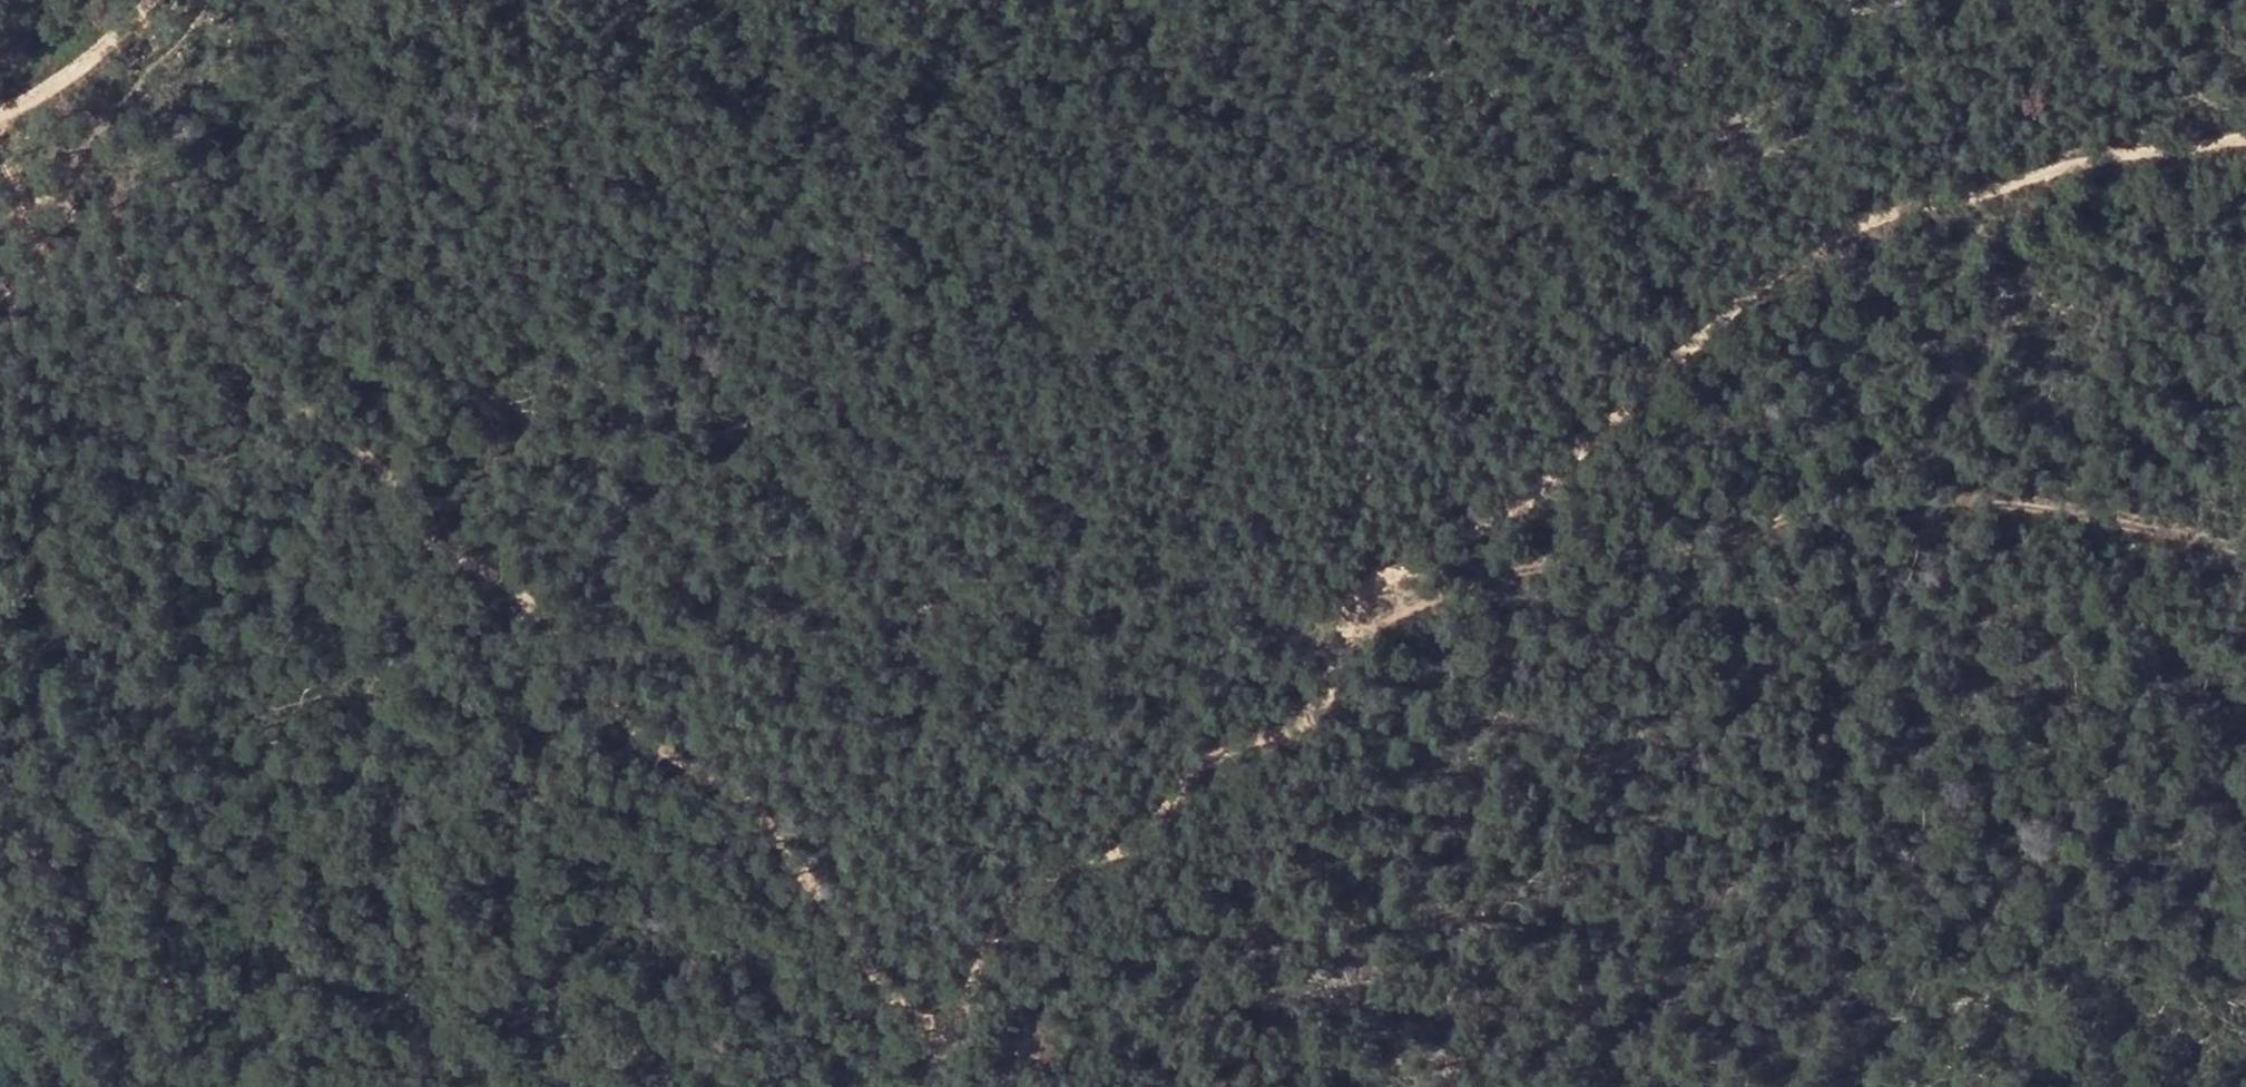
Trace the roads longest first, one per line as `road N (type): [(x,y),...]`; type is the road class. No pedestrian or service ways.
road 1 (track): [(1347,603),(1252,743),(1047,881),(953,981),(784,862),(506,587),(0,172)]
road 2 (track): [(2245,141),(2140,152),(1803,246),(1570,461),(1436,556),(1347,603)]
road 3 (track): [(1347,603),(1351,644),(1510,573),(1683,564),(1755,527),(1869,497),(1985,498),(2115,513),(2245,554)]
road 4 (track): [(0,101),(39,82),(138,0)]

